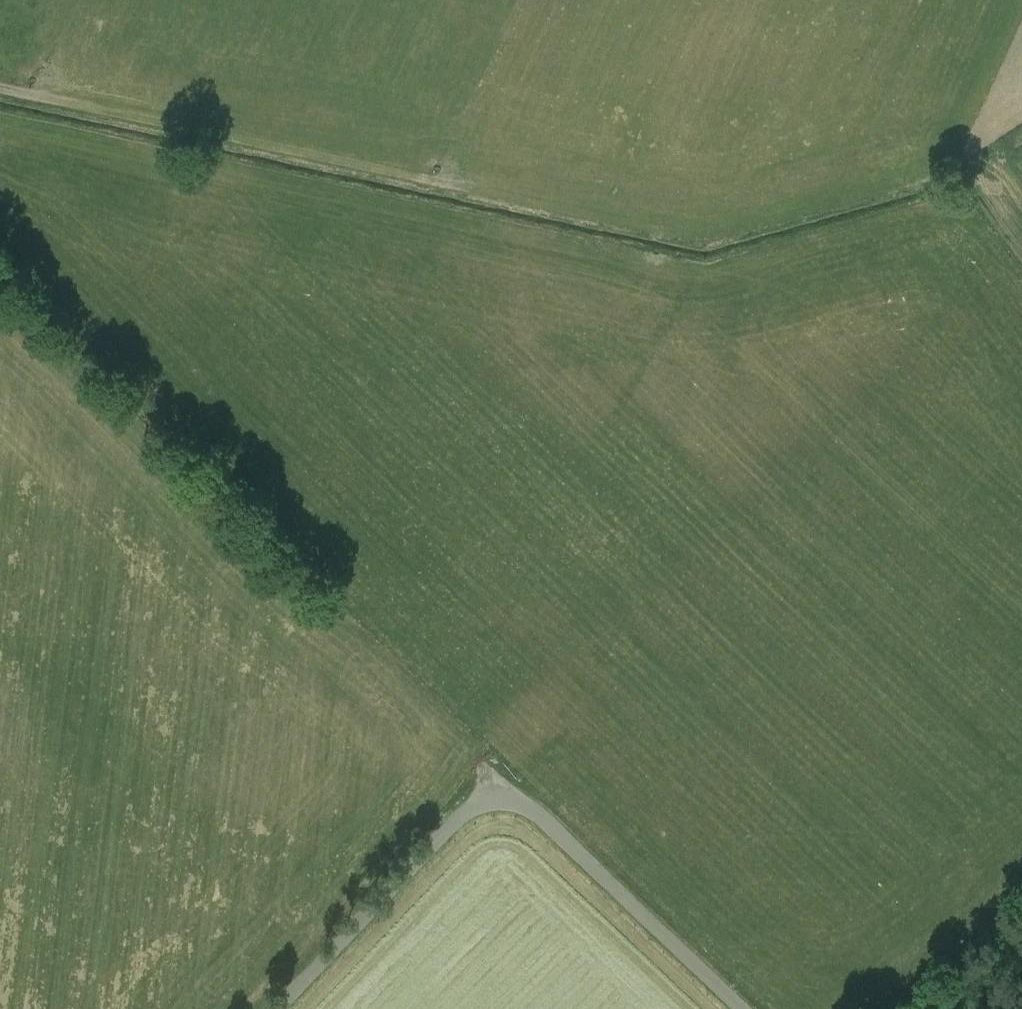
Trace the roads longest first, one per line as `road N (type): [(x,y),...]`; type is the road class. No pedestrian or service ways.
road 1 (unclassified): [(741,1008),(499,783),(276,1008)]

